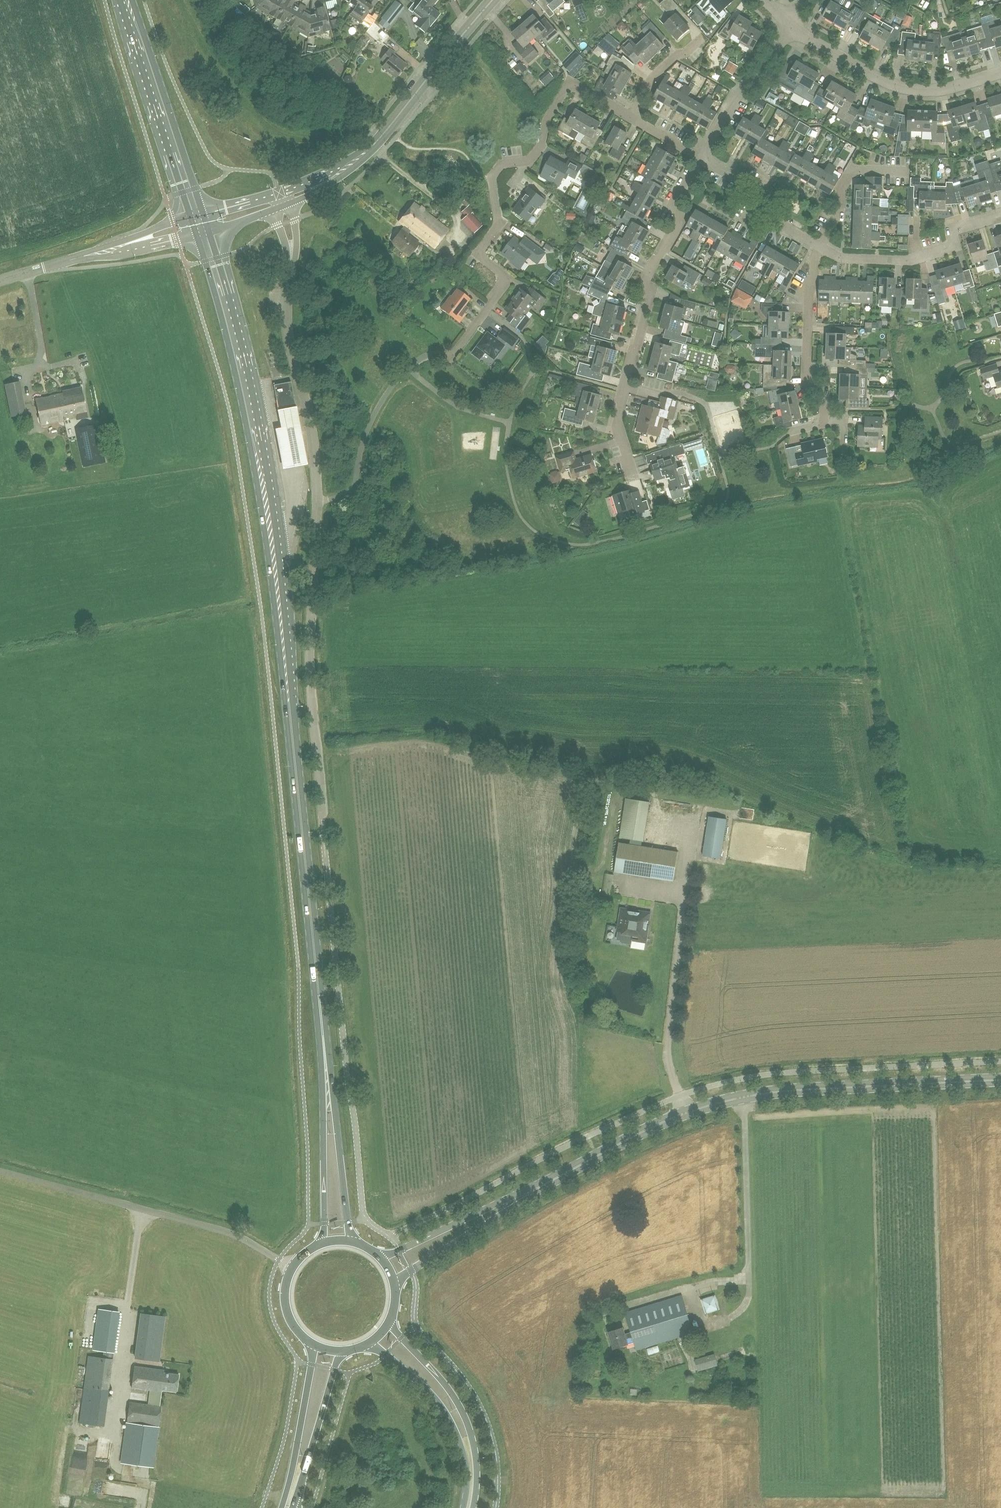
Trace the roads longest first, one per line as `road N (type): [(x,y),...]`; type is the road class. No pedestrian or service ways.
road 1 (primary): [(323,1035),(275,563),(244,382),(203,235)]
road 2 (unclassified): [(323,808),(310,654),(317,489),(288,330),(291,264)]
road 3 (tertiary): [(538,1188),(649,1128),(719,1102),(1000,1079)]
road 4 (residential): [(630,117),(570,81),(532,160),(501,164),(492,176),(499,225),(477,255),(510,280),(448,360)]
road 5 (residential): [(623,387),(651,291),(643,285),(685,213),(672,205),(701,158)]
road 6 (residential): [(793,27),(894,85),(935,90),(1000,74)]
road 7 (primary): [(196,213),(126,0)]
road 8 (primary): [(473,1507),(476,1460),(463,1413),(390,1320)]
road 9 (residential): [(820,245),(840,257),(914,259),(955,246),(951,228),(1000,214)]
road 10 (primary): [(355,1242),(323,1035)]
road 11 (primary): [(323,1035),(321,1244)]
road 12 (primary): [(366,1345),(416,1380),(447,1416),(466,1464),(464,1507)]
road 13 (residential): [(825,424),(825,386),(806,383),(820,245)]
road 14 (tertiary): [(380,138),(492,0)]
road 15 (tertiary): [(395,1287),(538,1188)]
road 16 (tertiary): [(538,1188),(379,1256)]
road 17 (primary): [(311,1343),(282,1507)]
road 18 (primary): [(293,1507),(344,1351)]
road 19 (residential): [(701,158),(793,27)]
road 20 (residential): [(820,245),(853,171),(908,170)]
road 21 (unclassified): [(84,256),(203,235)]

